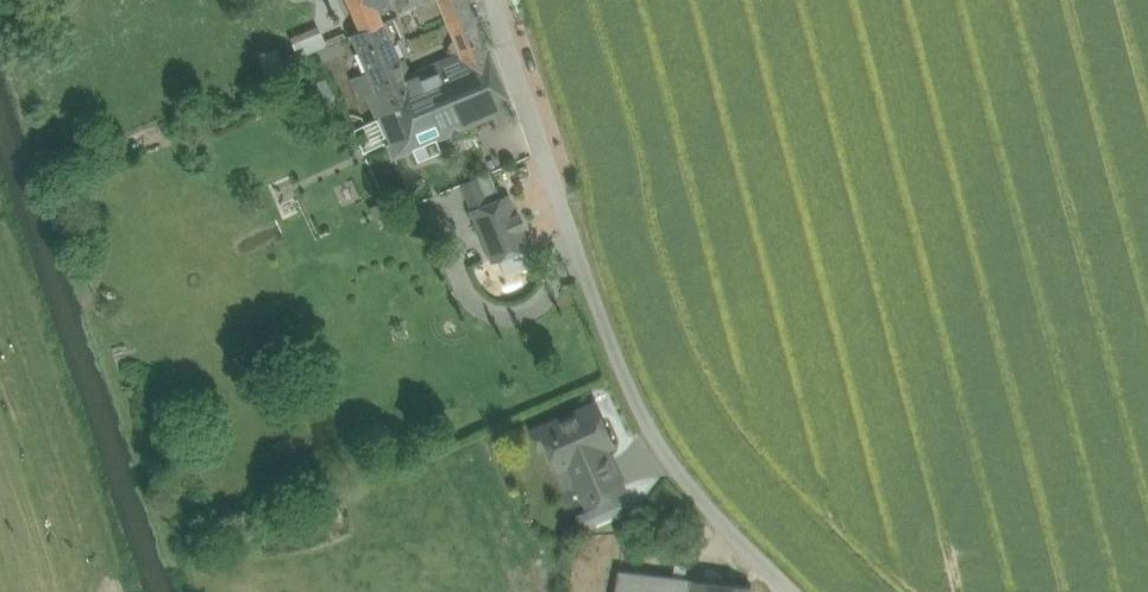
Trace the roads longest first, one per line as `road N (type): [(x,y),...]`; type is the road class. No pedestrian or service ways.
road 1 (track): [(803,591),(657,442),(578,242),(503,0)]

